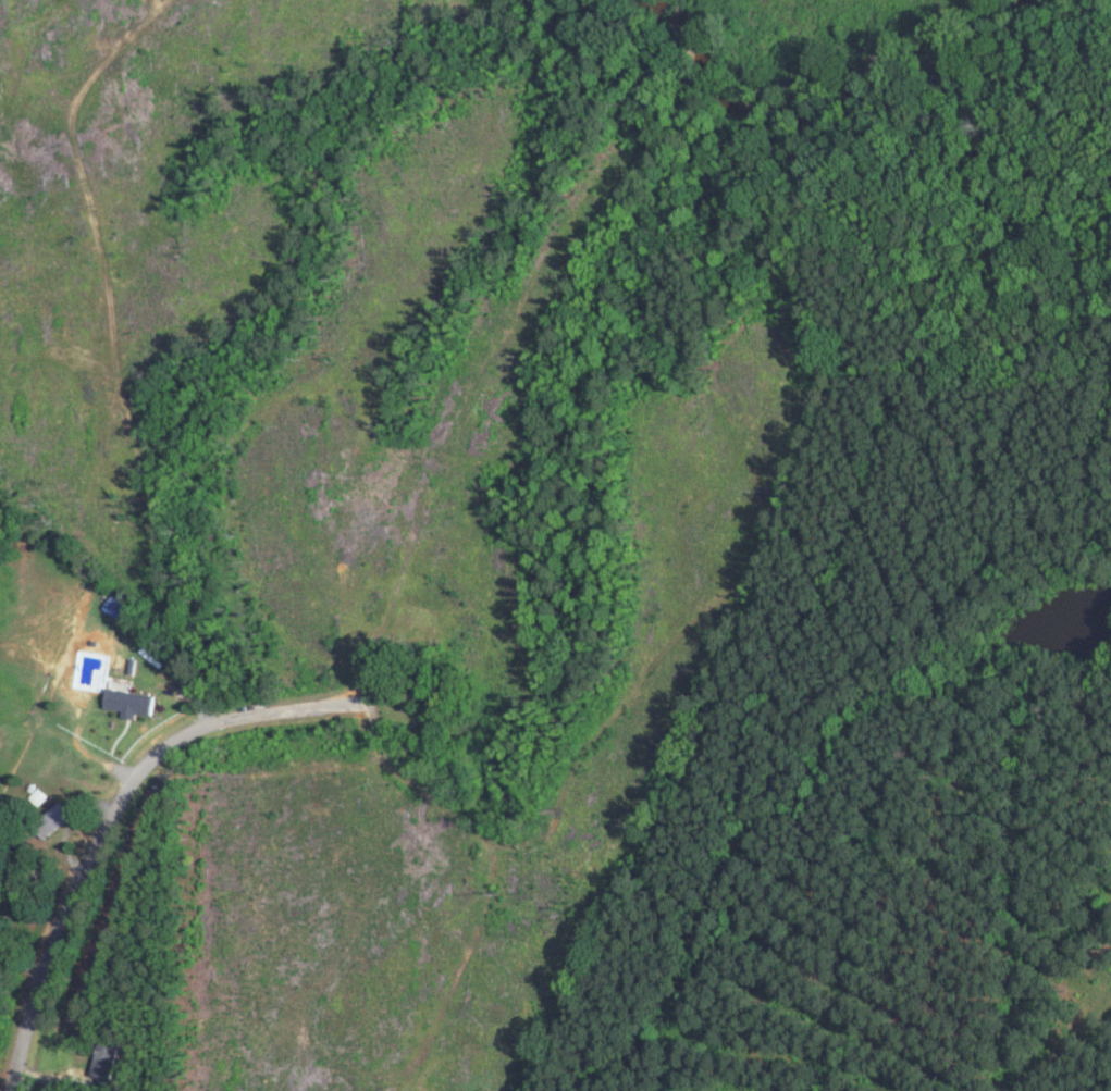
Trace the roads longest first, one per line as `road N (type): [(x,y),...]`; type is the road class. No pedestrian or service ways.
road 1 (residential): [(51,1090),(97,927),(182,803),(244,758),(412,723)]

